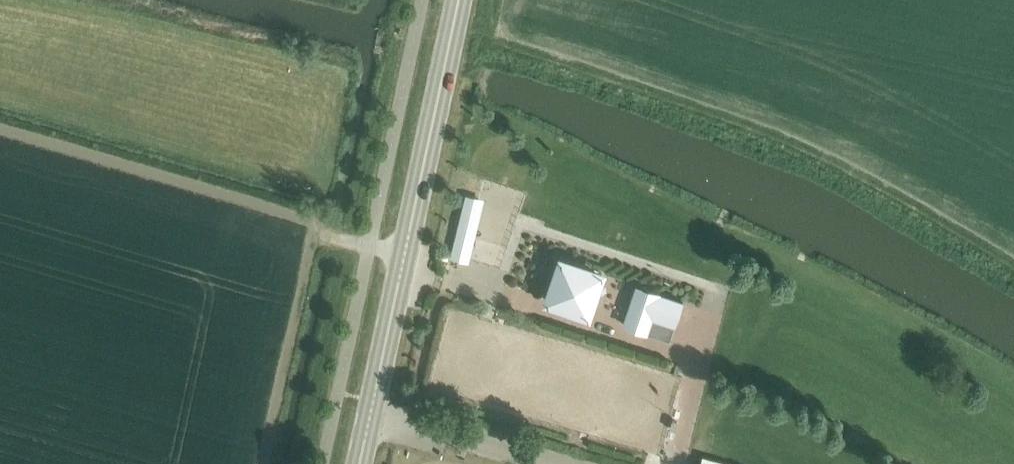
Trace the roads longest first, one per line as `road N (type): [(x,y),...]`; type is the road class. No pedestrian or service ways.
road 1 (track): [(1013,266),(804,149),(488,36),(496,0)]
road 2 (secondary): [(360,463),(460,0)]

